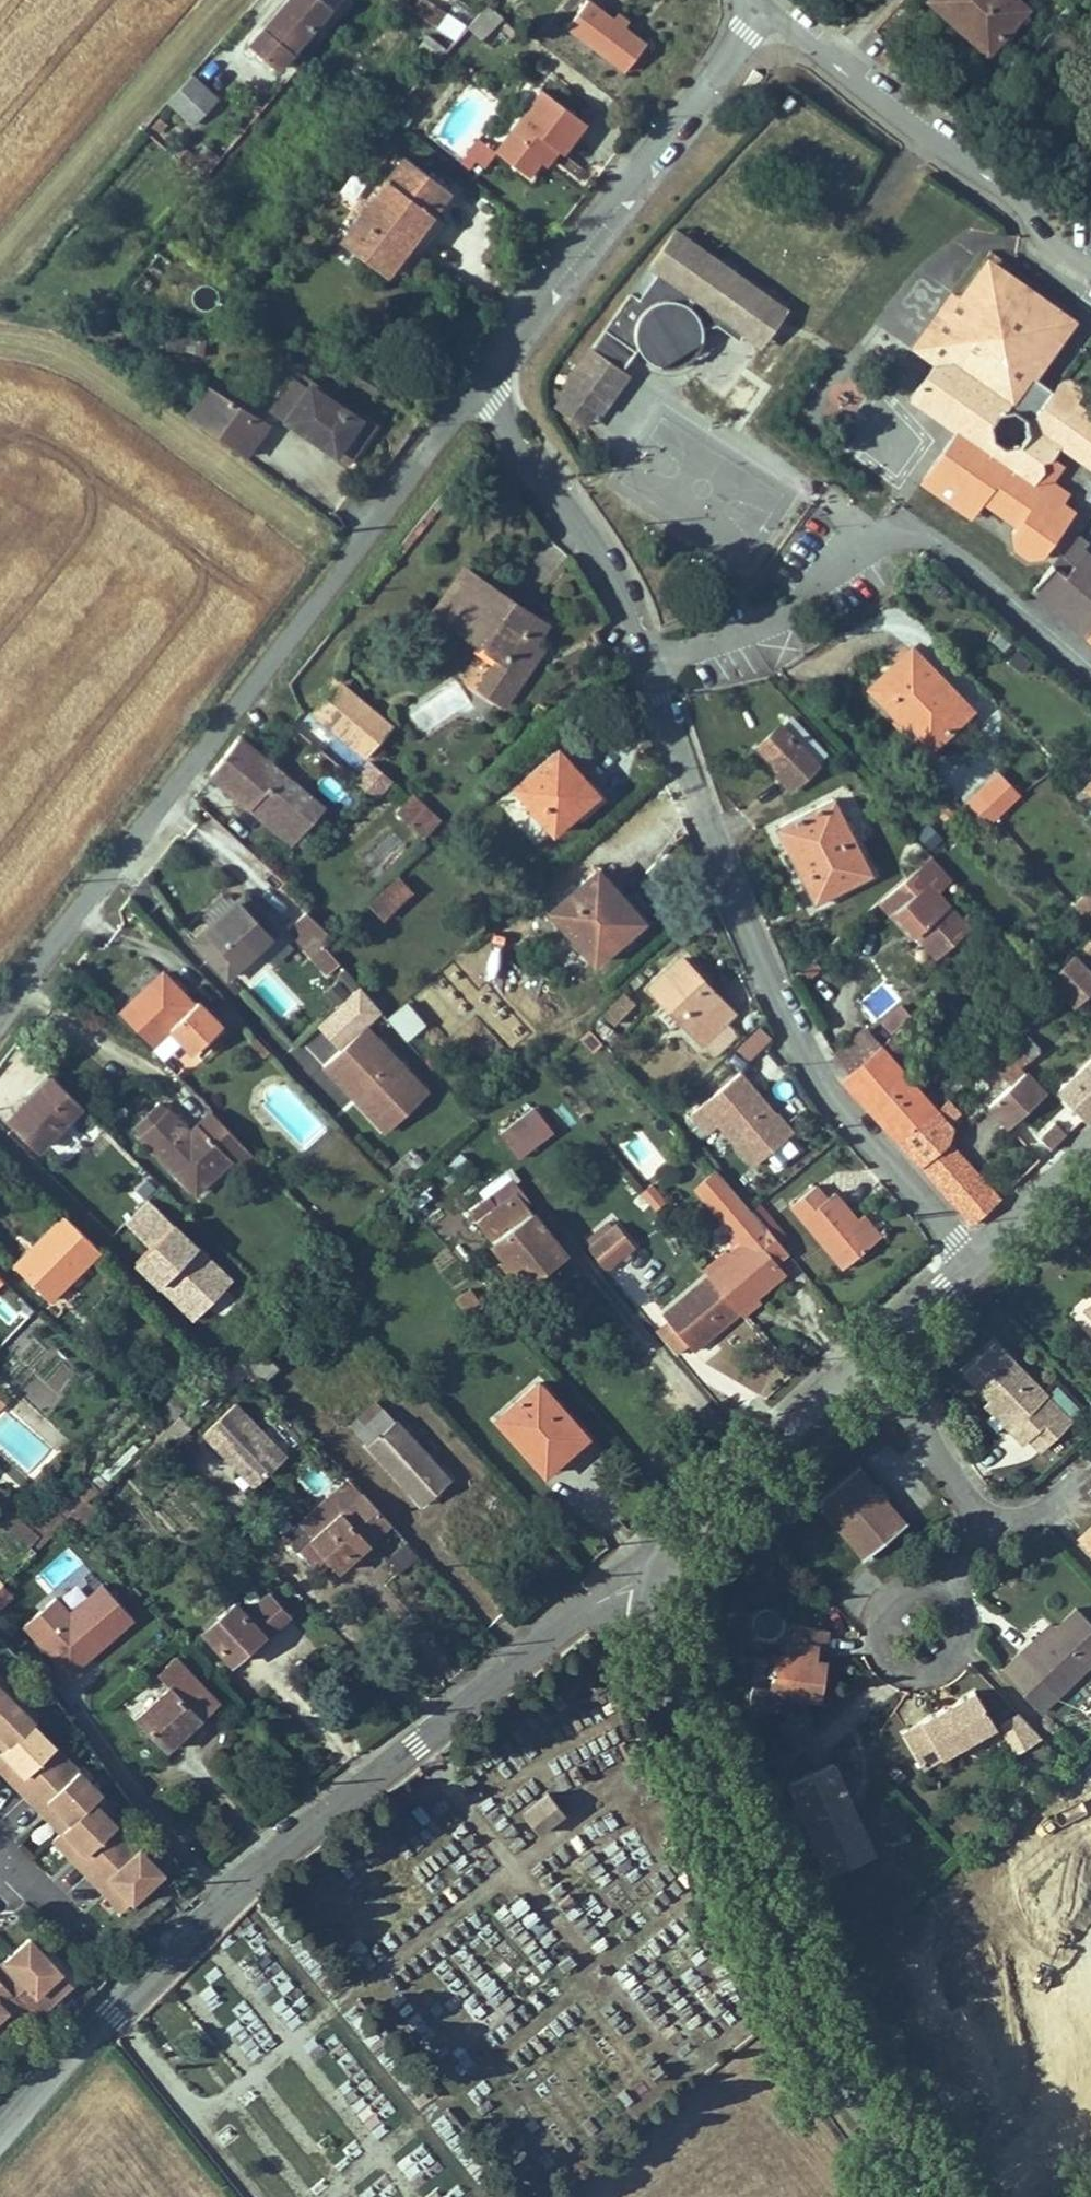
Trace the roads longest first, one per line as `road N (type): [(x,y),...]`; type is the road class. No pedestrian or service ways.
road 1 (residential): [(481,371),(603,562),(650,665),(770,983),(816,1071),(969,1260)]
road 2 (tertiary): [(619,1578),(200,1922),(0,2134)]
road 3 (unclassified): [(481,371),(0,984)]
road 4 (tertiary): [(951,2196),(769,1957),(675,1740),(619,1578)]
road 5 (residential): [(481,371),(765,11)]
road 6 (tertiary): [(1090,271),(1052,246),(1010,193),(925,141),(765,11)]
road 7 (tertiary): [(866,1351),(619,1578)]
road 8 (residential): [(866,1351),(980,1537)]
road 9 (tertiary): [(1090,1141),(969,1260)]
road 10 (residential): [(980,1537),(907,1611),(901,1660)]
road 11 (tertiary): [(969,1260),(866,1351)]

